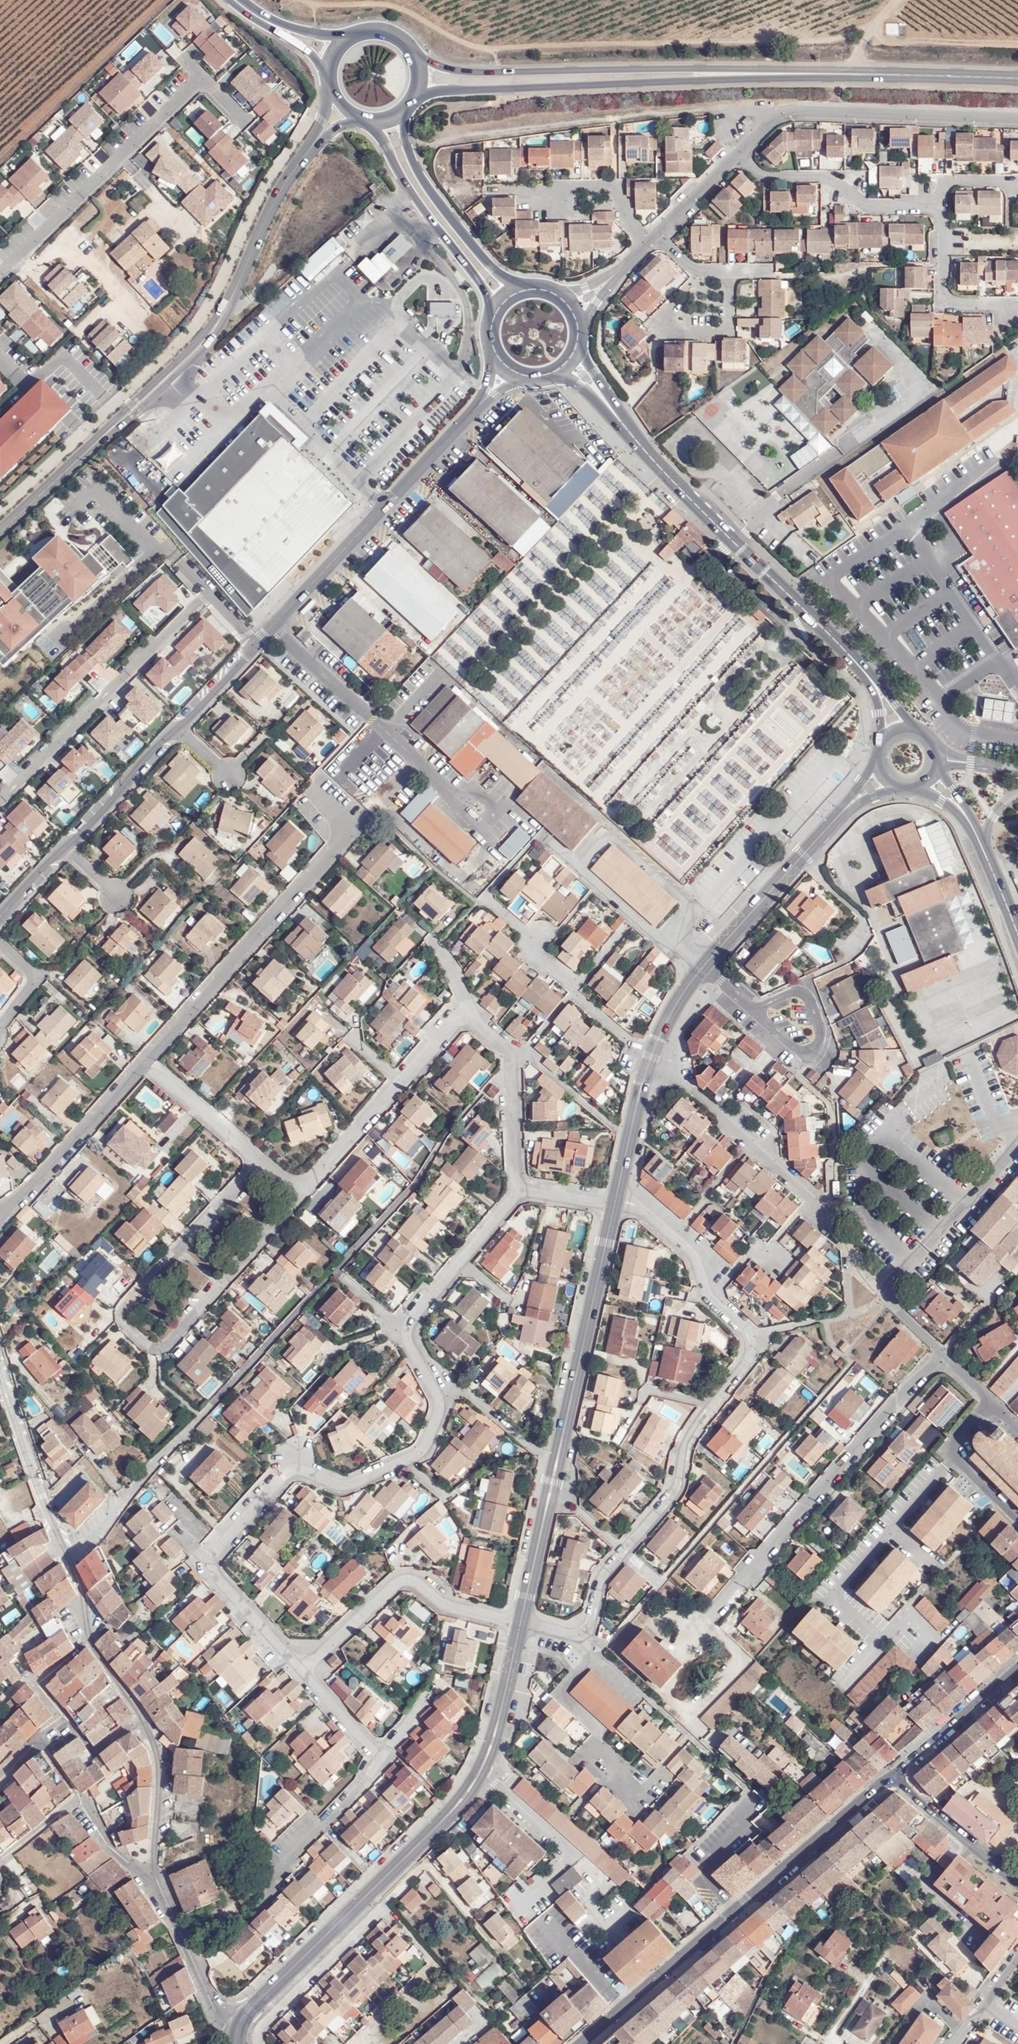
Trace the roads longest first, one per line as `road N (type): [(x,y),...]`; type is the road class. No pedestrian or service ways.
road 1 (residential): [(302,1667),(216,1572),(217,1552),(285,1479),(302,1473),(342,1487),(420,1451),(437,1402),(406,1330),(520,1189)]
road 2 (residential): [(616,1202),(640,1205),(687,1242),(714,1301),(755,1335),(755,1347),(690,1441),(680,1494),(604,1573),(582,1639),(520,1623)]
road 3 (residential): [(520,1623),(481,1772),(453,1812),(238,2029)]
road 4 (residential): [(313,144),(203,343),(0,525)]
road 5 (residential): [(261,1161),(125,1307),(125,1323),(150,1347),(170,1344),(307,1188)]
road 6 (residential): [(616,1202),(520,1623)]
road 7 (residential): [(307,1188),(460,1021),(472,1021),(517,1052),(520,1189)]
road 8 (residential): [(723,1607),(945,1355),(1000,1410)]
road 9 (secondary): [(587,2043),(894,1776)]
road 10 (primary): [(606,402),(674,482),(869,676)]
road 11 (residential): [(145,1064),(351,833),(318,795)]
road 12 (secondary): [(415,98),(759,73)]
road 13 (secondary): [(759,73),(463,72),(417,56)]
road 14 (residential): [(0,273),(201,78),(243,118)]
road 15 (residential): [(0,802),(210,592)]
road 16 (residential): [(272,628),(471,414)]
road 17 (residential): [(741,153),(779,115),(799,111),(1017,117)]
road 18 (residential): [(849,1247),(828,1214),(685,1080),(651,1058)]
road 19 (residential): [(520,1623),(460,1610),(408,1579),(302,1667)]
road 20 (secondary): [(1017,78),(759,73)]
road 21 (residential): [(272,628),(461,796)]
road 22 (residential): [(0,1782),(37,1740),(92,1825),(155,1890)]
road 23 (residential): [(651,1058),(487,897)]
road 24 (primary): [(373,120),(491,313)]
road 25 (residential): [(659,233),(696,270),(731,270),(731,333),(675,332),(661,318)]
road 26 (primary): [(525,286),(493,267),(443,206),(415,164),(405,109)]
road 27 (residential): [(599,1656),(563,1691),(603,1730),(602,1759),(643,1797),(664,1774)]
road 28 (residential): [(741,153),(766,175),(830,177),(867,206),(942,206)]
road 29 (residential): [(145,1718),(96,1753),(40,1684),(91,1642)]
road 30 (residential): [(846,808),(705,965)]
road 31 (residential): [(0,1215),(145,1064)]
road 32 (residential): [(65,1555),(0,1362)]
road 33 (residential): [(264,2043),(264,2027),(384,1907)]
road 34 (residential): [(651,240),(627,217),(614,187),(496,187)]
road 35 (residential): [(155,1890),(167,1770),(145,1718)]
road 36 (residential): [(65,1555),(188,1431)]
road 37 (residential): [(238,2029),(218,2017),(155,1890)]
road 38 (residential): [(68,850),(179,728)]
road 39 (residential): [(273,1883),(382,1760)]
road 40 (secondary): [(1017,1668),(894,1776)]
road 41 (residential): [(894,1776),(1017,1884)]
road 42 (residential): [(577,867),(705,965)]
road 43 (residential): [(1017,303),(950,298),(942,206)]
road 44 (residential): [(1017,1519),(957,1456),(959,1441),(1000,1410)]
road 45 (residential): [(145,1064),(261,1161)]
road 46 (residential): [(753,1010),(801,1052),(810,1050),(820,1032),(811,1003),(789,992)]
road 47 (residential): [(651,1058),(616,1202)]
road 48 (residential): [(382,1760),(302,1667)]

